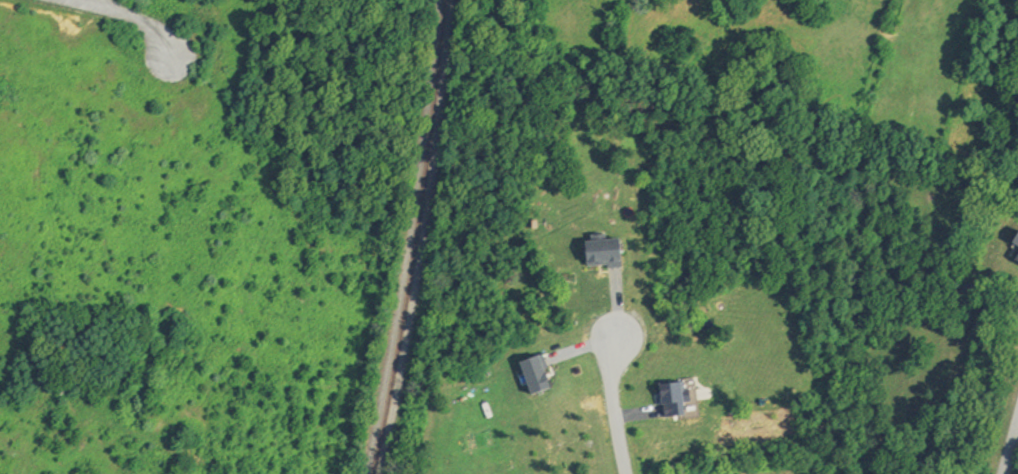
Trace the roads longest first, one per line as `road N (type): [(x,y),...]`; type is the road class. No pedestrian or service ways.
road 1 (residential): [(613,342),(627,473)]

